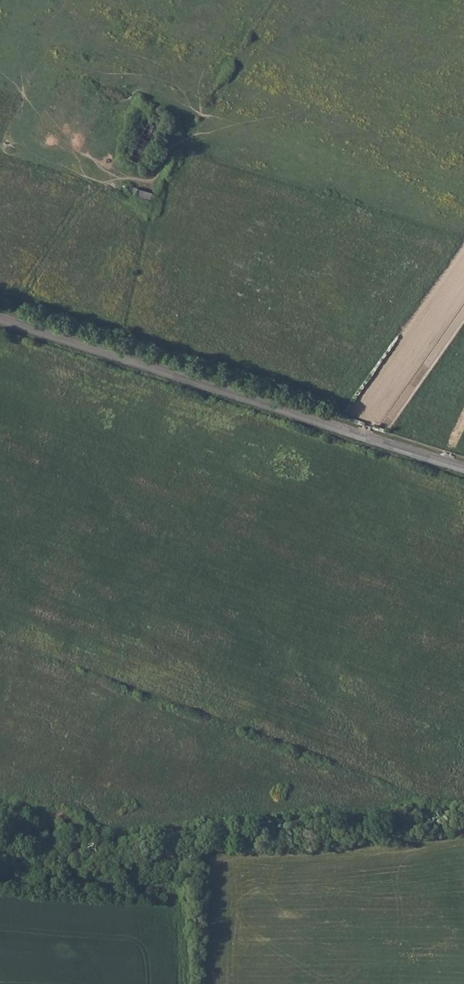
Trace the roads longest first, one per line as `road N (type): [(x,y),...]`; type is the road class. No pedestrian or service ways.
road 1 (unclassified): [(0,321),(463,468)]

